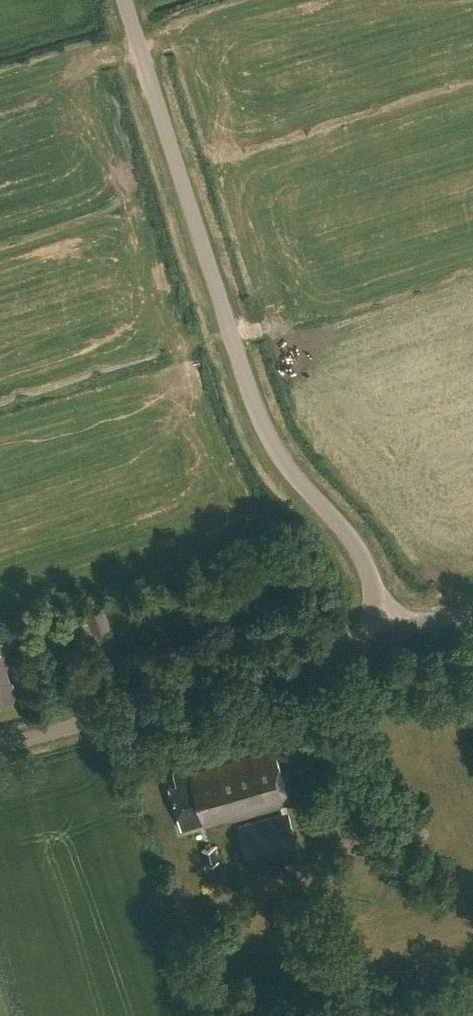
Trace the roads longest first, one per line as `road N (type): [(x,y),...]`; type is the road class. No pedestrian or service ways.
road 1 (unclassified): [(387,636),(351,538),(263,430),(124,0)]
road 2 (unclassified): [(0,747),(387,636)]

